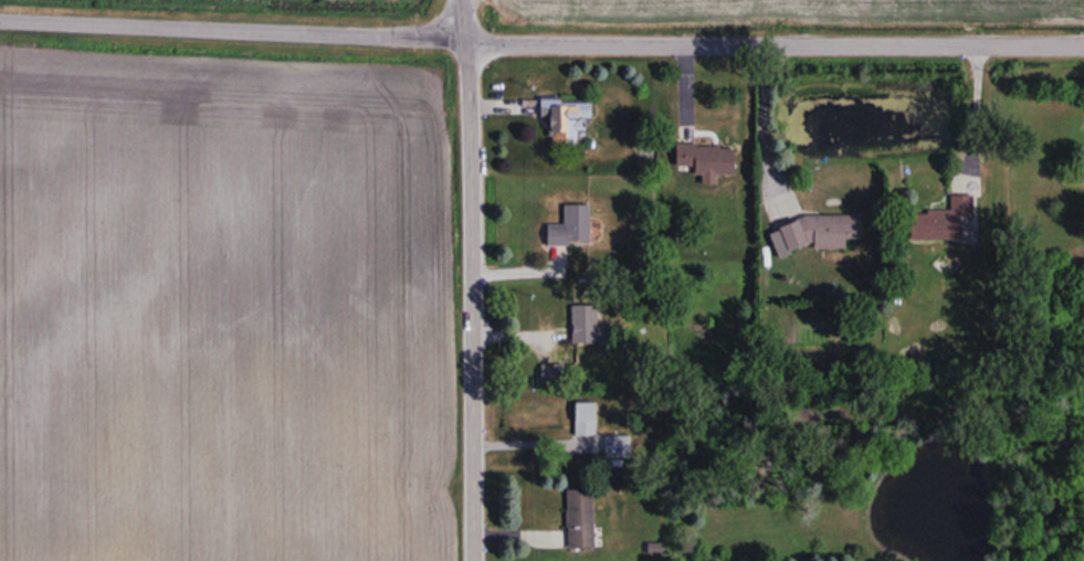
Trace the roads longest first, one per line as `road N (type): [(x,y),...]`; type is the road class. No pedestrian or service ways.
road 1 (residential): [(1083,42),(467,42),(0,22)]
road 2 (tertiary): [(475,560),(467,0)]

